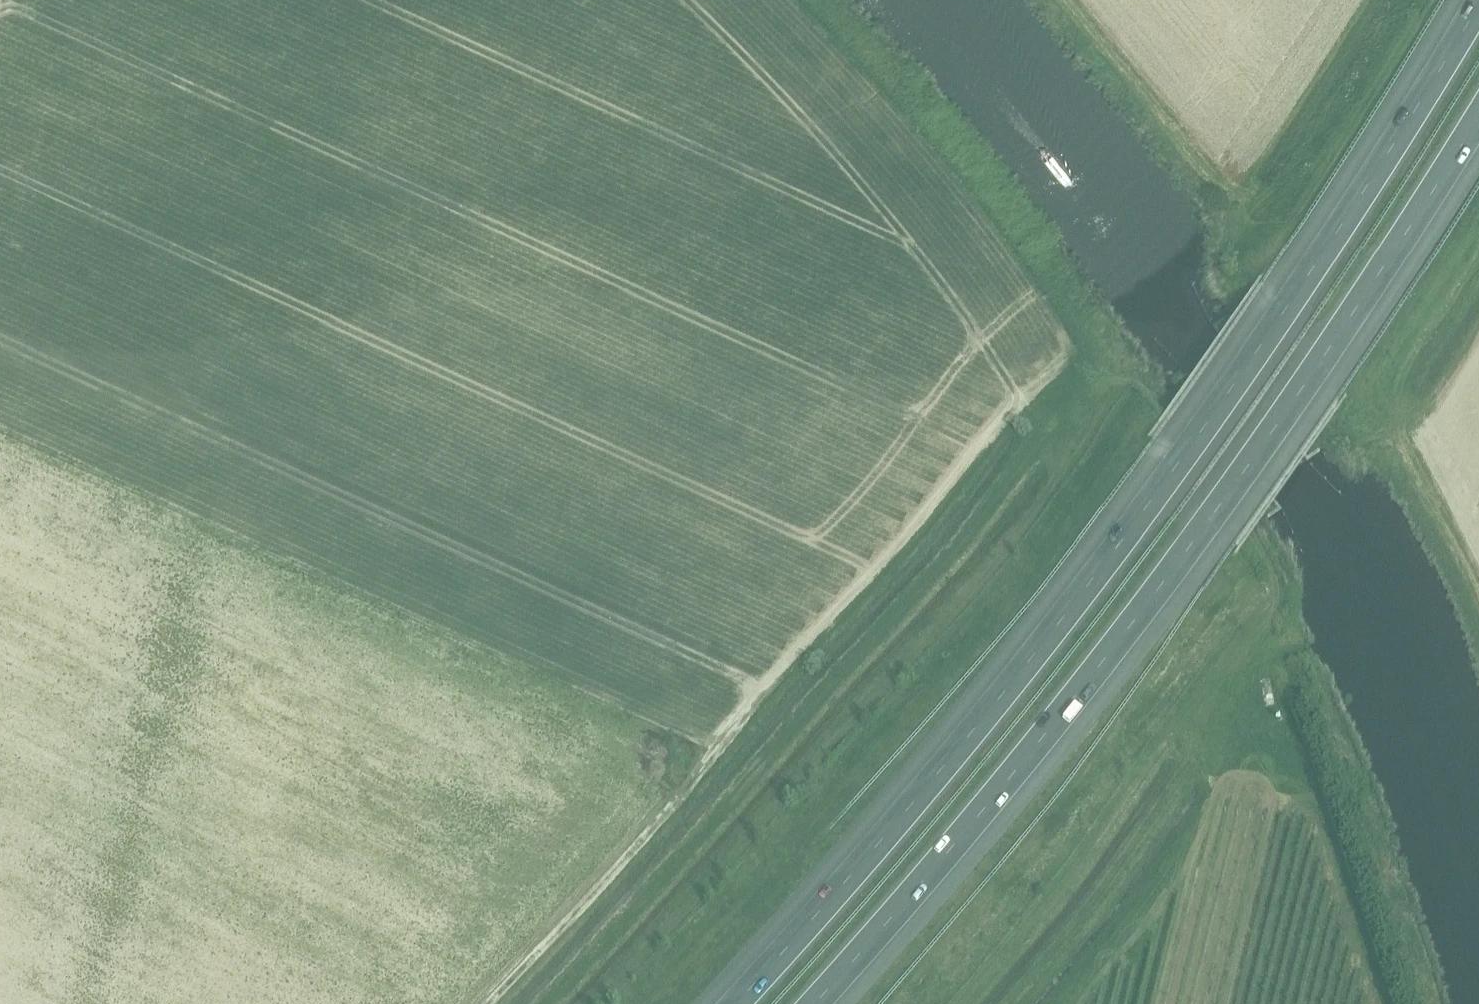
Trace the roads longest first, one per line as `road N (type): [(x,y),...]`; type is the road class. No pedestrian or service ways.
road 1 (motorway): [(1478,6),(1279,318),(1056,629),(738,1003)]
road 2 (motorway): [(818,1003),(1102,667),(1478,123)]

